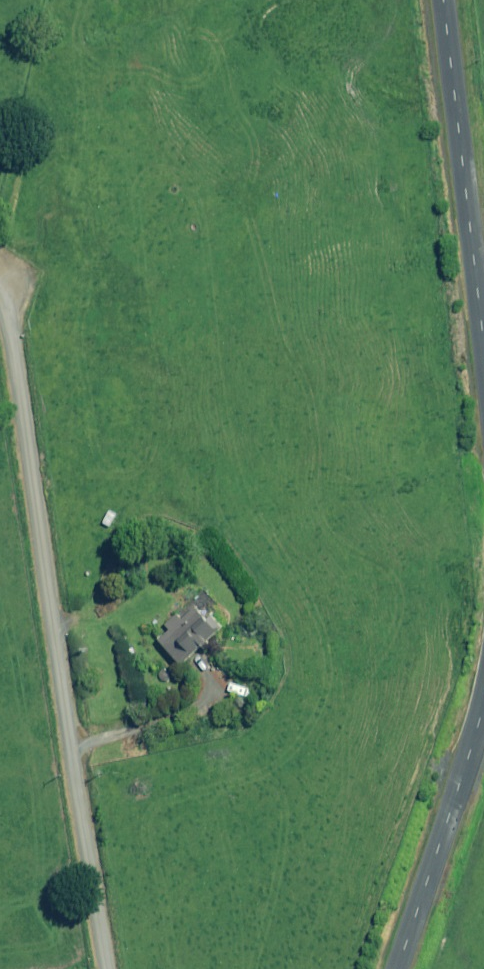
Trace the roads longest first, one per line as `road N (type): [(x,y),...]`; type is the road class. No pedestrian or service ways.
road 1 (residential): [(0,294),(11,322),(109,968)]
road 2 (unclassified): [(483,346),(444,0)]
road 3 (unclassified): [(399,968),(483,706)]

